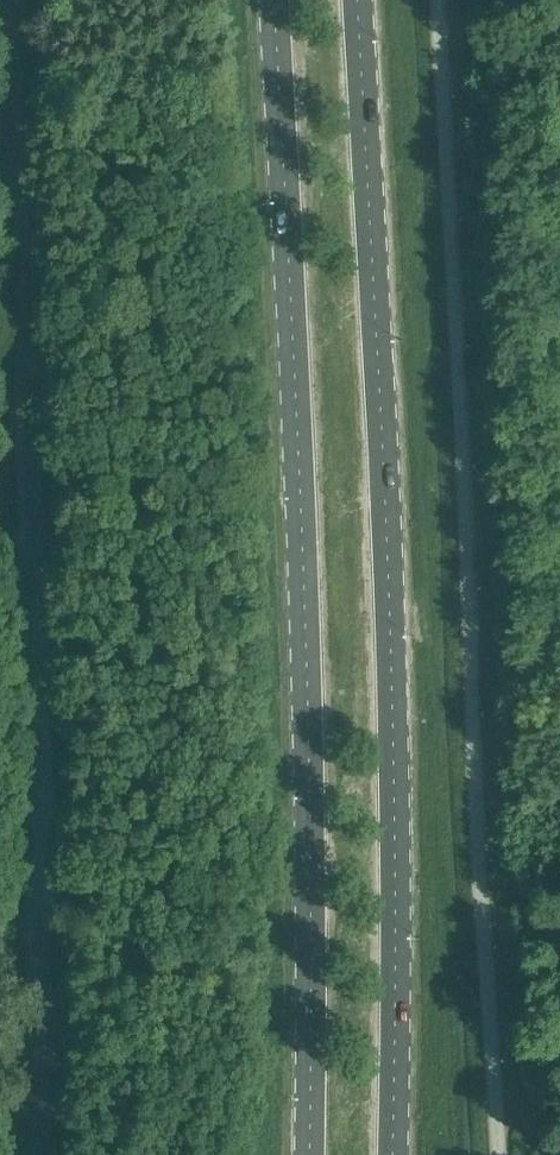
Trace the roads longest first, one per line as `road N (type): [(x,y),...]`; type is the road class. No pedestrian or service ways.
road 1 (secondary): [(389,1154),(391,639),(354,0)]
road 2 (secondary): [(278,0),(313,637),(311,1154)]

